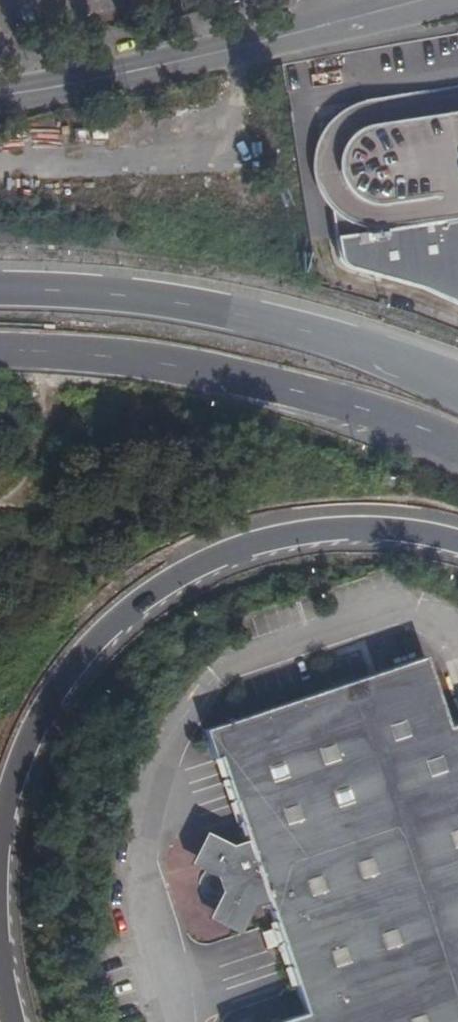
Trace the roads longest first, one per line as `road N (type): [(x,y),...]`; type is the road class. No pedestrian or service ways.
road 1 (motorway): [(0,851),(23,762),(54,696),(113,620),(200,563),(271,536),(356,528),(457,542)]
road 2 (motorway): [(457,388),(363,348),(249,320),(0,292)]
road 3 (motorway): [(0,348),(241,373),(457,443)]
road 4 (tertiary): [(321,25),(0,102)]
road 5 (motorway): [(17,1021),(1,949),(0,902)]

